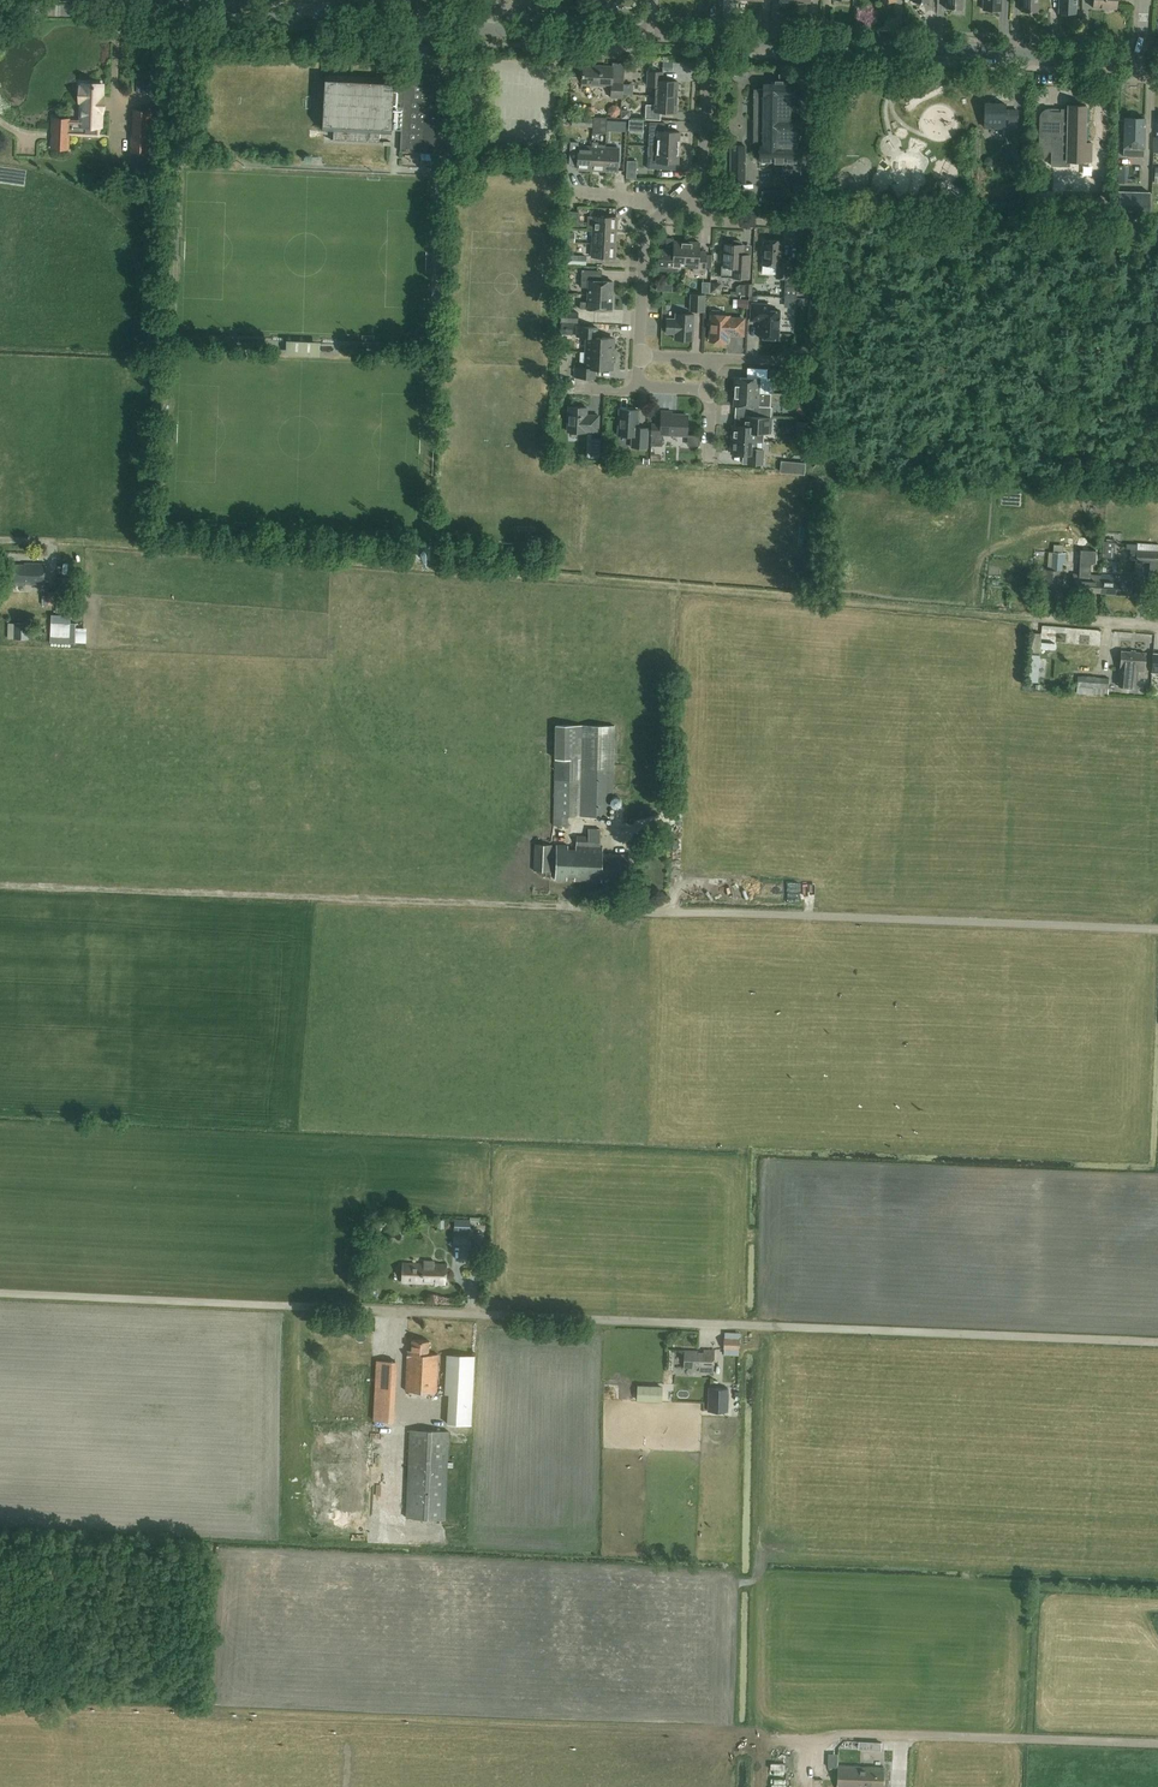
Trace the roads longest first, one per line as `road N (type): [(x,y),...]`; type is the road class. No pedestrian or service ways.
road 1 (track): [(1157,1340),(0,1292)]
road 2 (track): [(1157,626),(58,541)]
road 3 (tertiary): [(650,36),(0,9)]
road 4 (track): [(1157,929),(569,907)]
road 5 (track): [(0,884),(569,907)]
road 6 (tertiary): [(1141,57),(710,39)]
road 7 (track): [(627,909),(633,843),(666,807),(674,587)]
road 8 (residential): [(683,193),(703,164),(710,39)]
road 9 (residential): [(643,356),(642,232),(658,207)]
road 10 (residential): [(802,224),(710,223),(683,193)]

